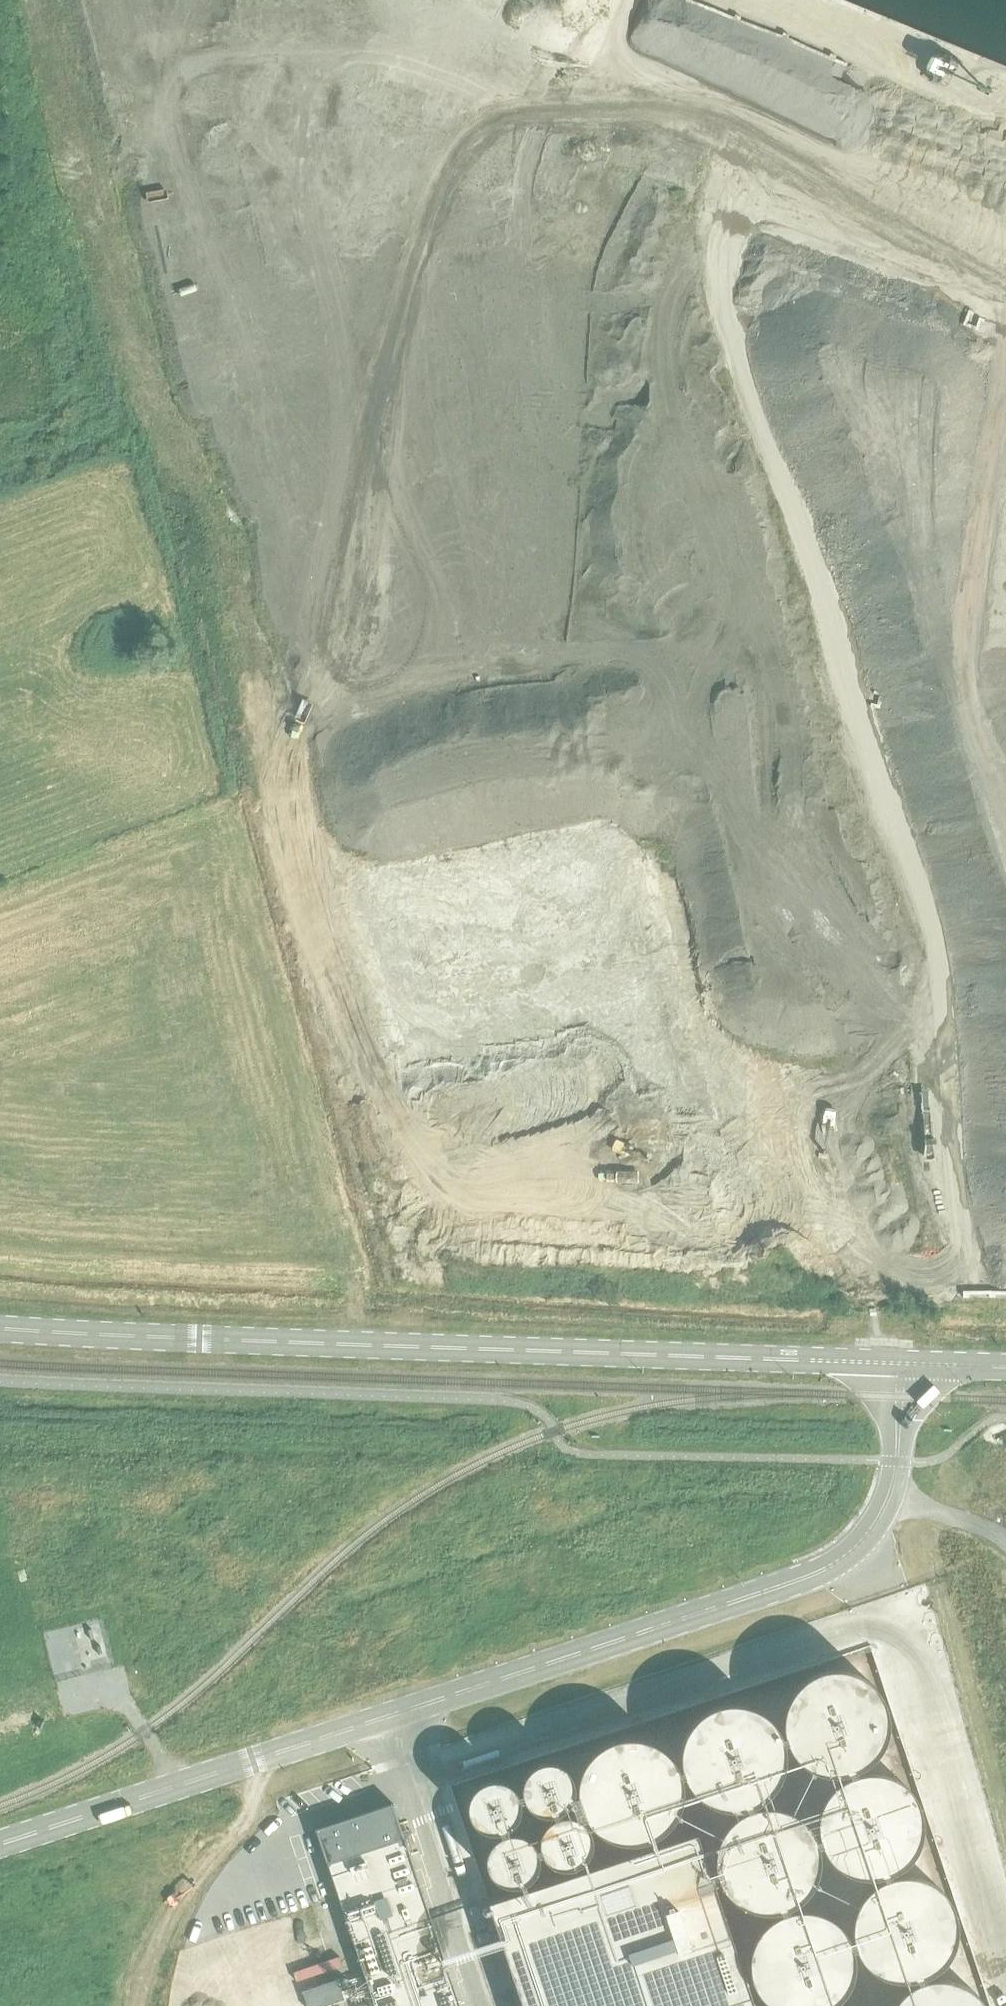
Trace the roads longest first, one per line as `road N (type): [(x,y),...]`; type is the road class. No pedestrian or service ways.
road 1 (unclassified): [(902,1363),(0,1330)]
road 2 (unclassified): [(332,1734),(793,1581),(844,1557),(881,1520),(889,1499),(902,1363)]
road 3 (unclassified): [(332,1734),(271,1775),(207,1852),(178,1898),(148,1991)]
road 4 (unclassified): [(0,1960),(148,1991)]

